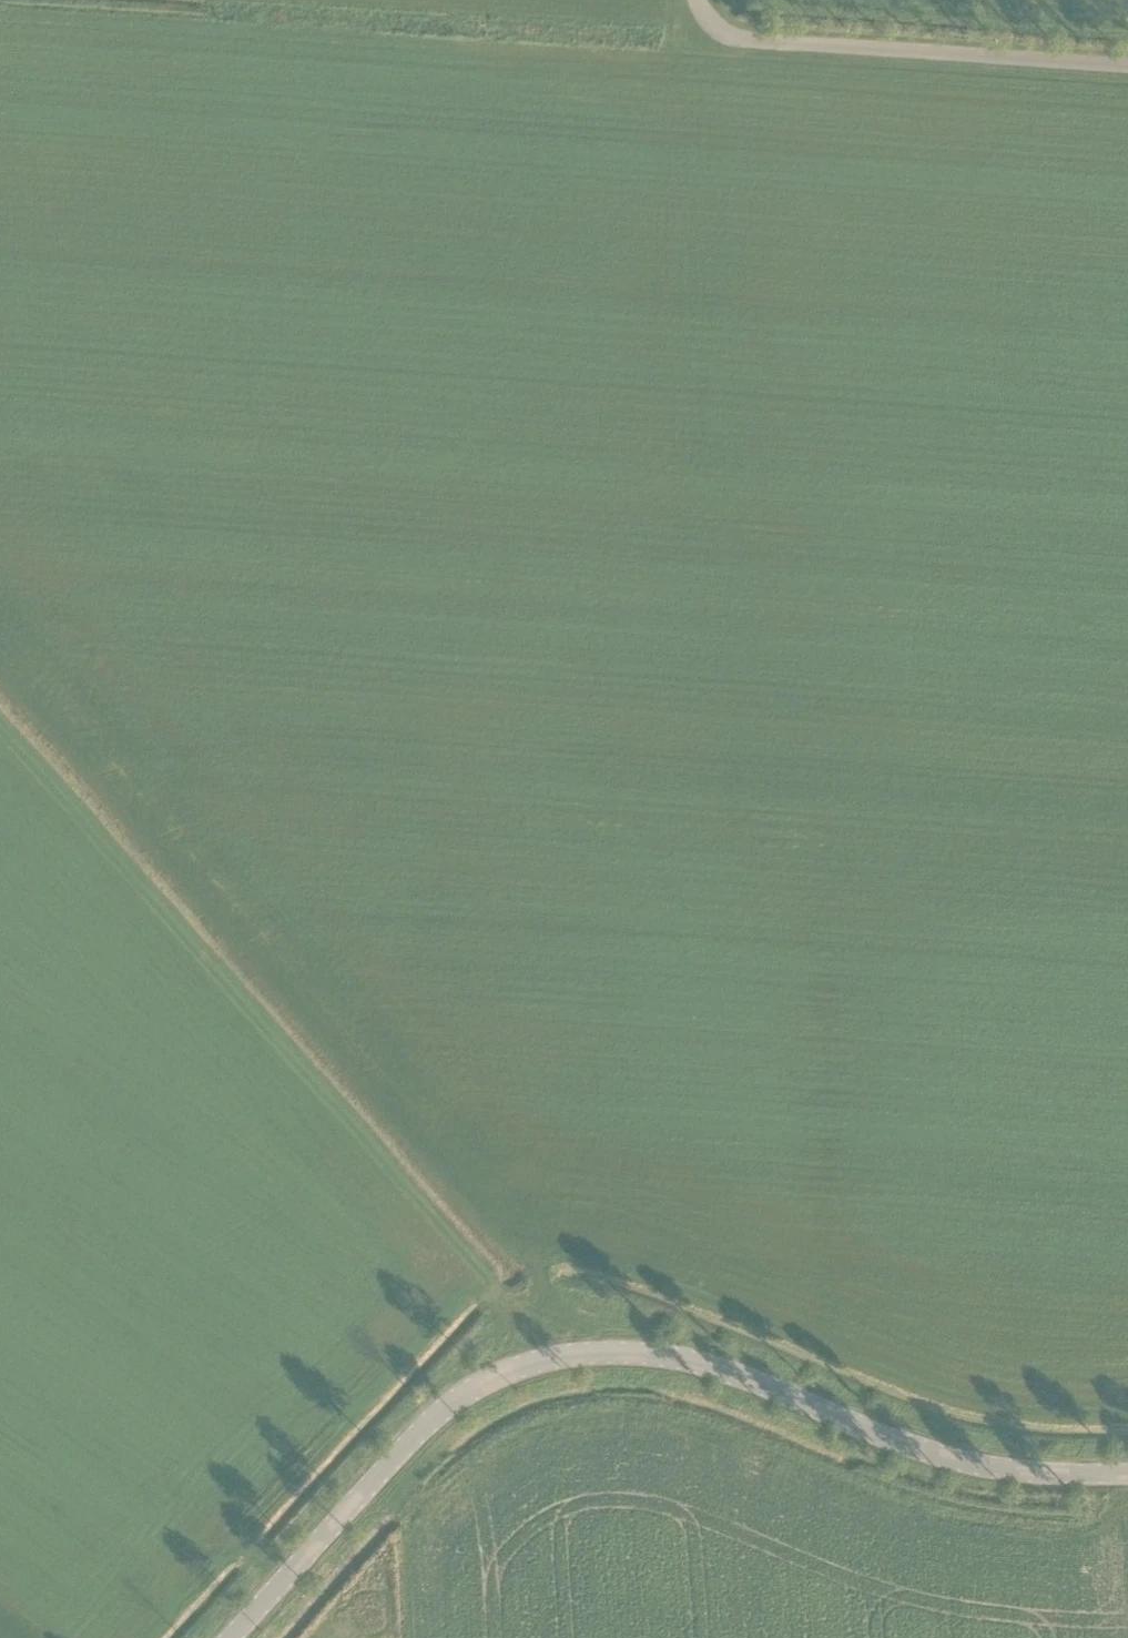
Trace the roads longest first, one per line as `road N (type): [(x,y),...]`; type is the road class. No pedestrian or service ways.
road 1 (tertiary): [(228,1637),(445,1405),(497,1375),(591,1349),(701,1364),(946,1457),(1014,1469),(1127,1472)]

